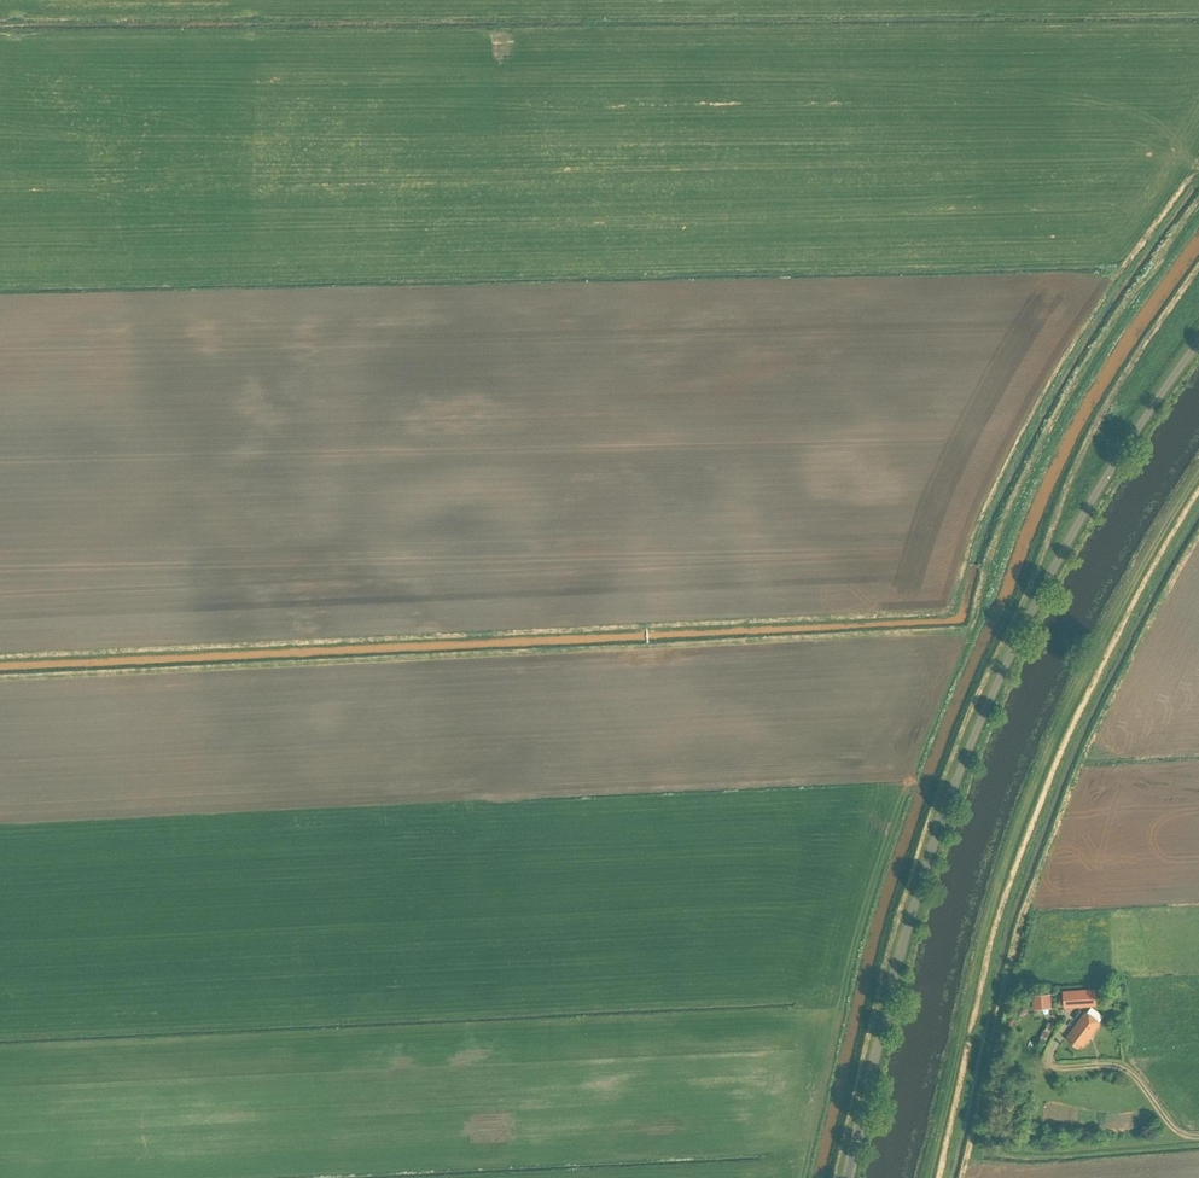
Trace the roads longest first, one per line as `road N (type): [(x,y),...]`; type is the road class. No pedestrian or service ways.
road 1 (unclassified): [(849,1177),(903,938),(978,724),(1110,472),(1198,343)]
road 2 (track): [(1198,469),(1101,641),(1013,837),(970,979),(926,1177)]
road 3 (track): [(1198,1138),(1175,1130),(1137,1080),(1115,1067),(1049,1066)]

